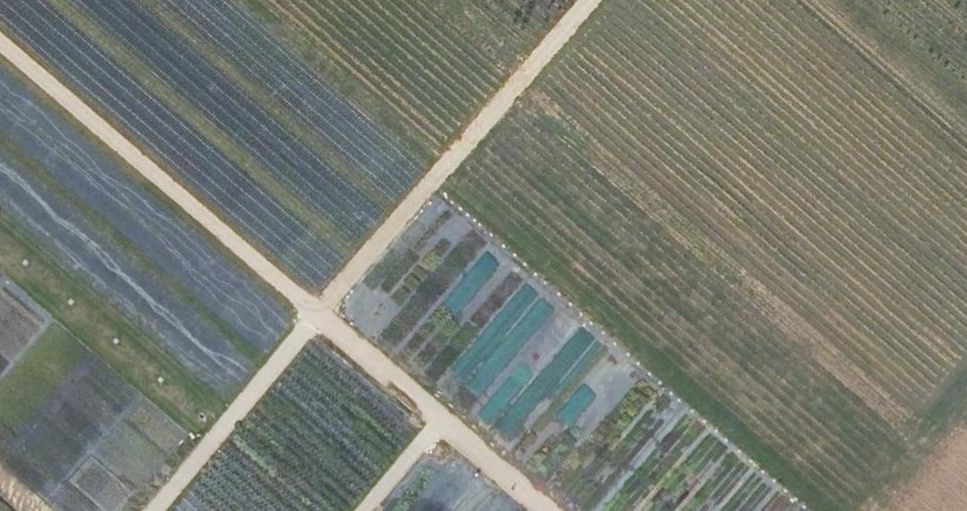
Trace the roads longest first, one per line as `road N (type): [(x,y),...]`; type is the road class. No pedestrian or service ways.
road 1 (track): [(966,117),(824,0)]
road 2 (track): [(854,510),(966,386)]

